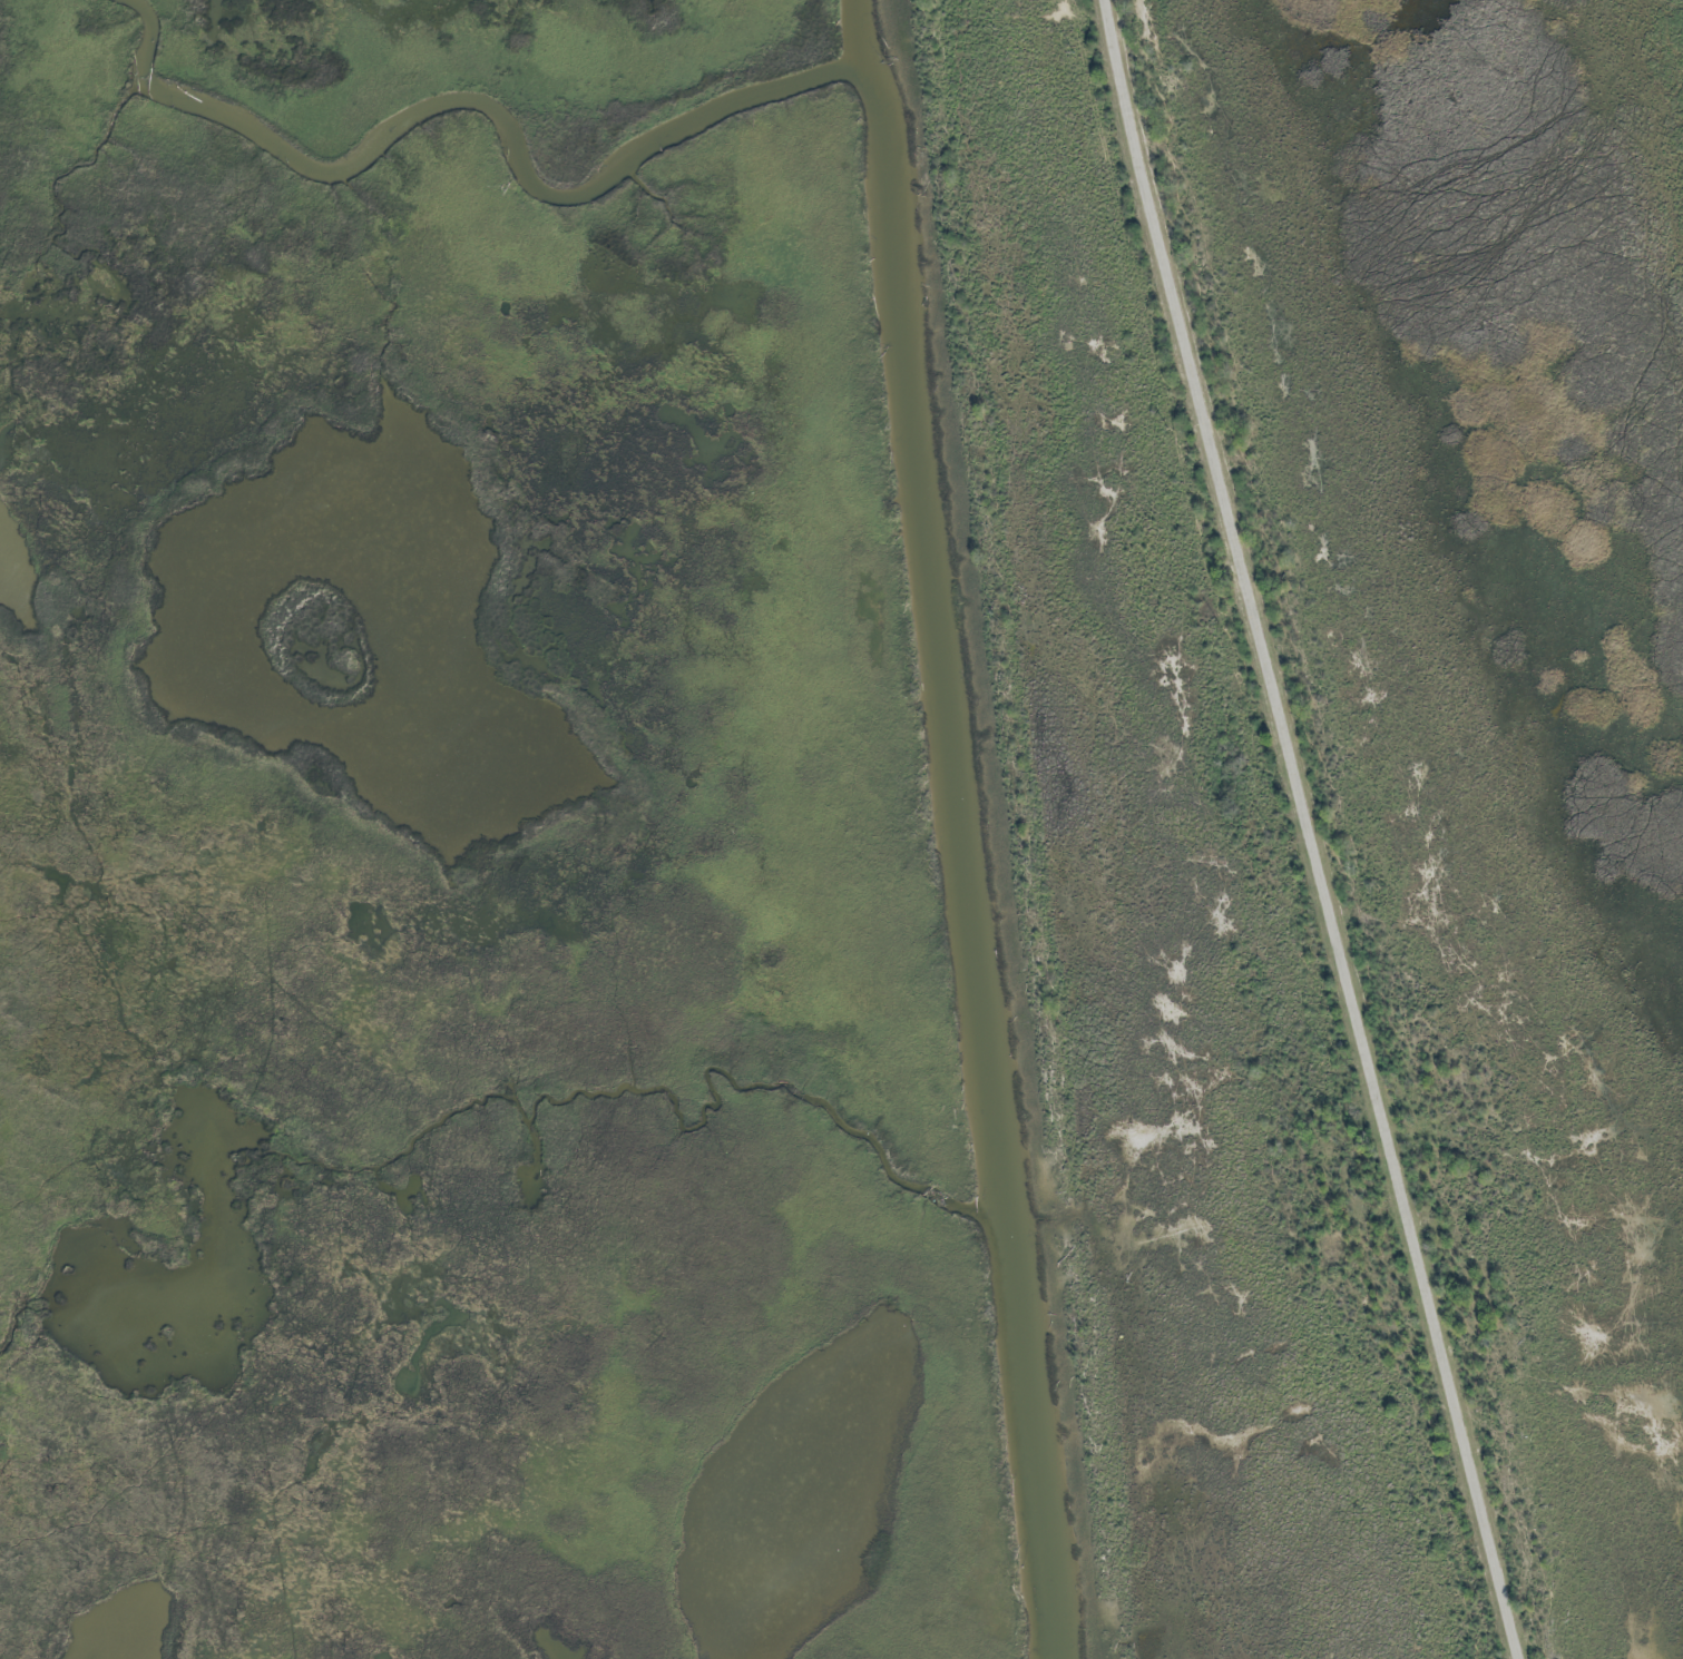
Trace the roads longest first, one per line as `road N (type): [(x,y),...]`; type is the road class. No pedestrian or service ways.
road 1 (residential): [(1521,1658),(1106,0)]

